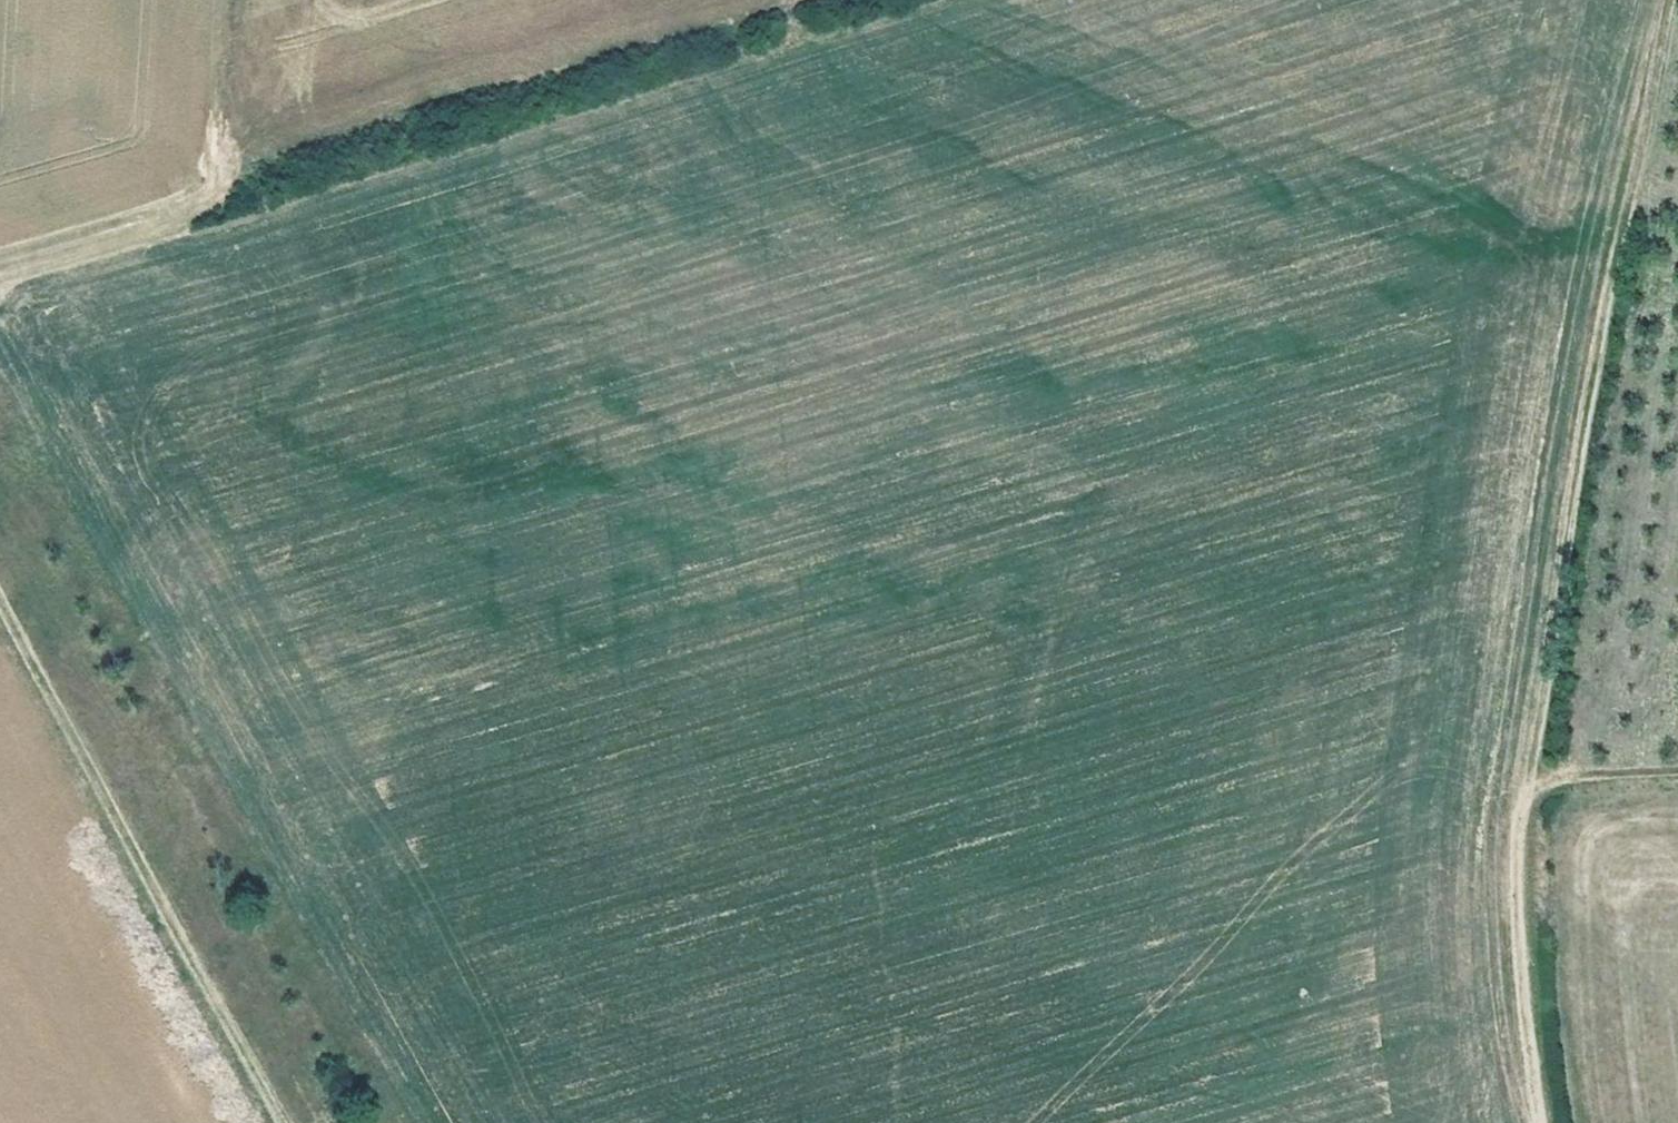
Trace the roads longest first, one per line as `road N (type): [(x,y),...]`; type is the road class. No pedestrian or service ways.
road 1 (track): [(1541,786),(1546,653),(1603,261),(1674,0)]
road 2 (track): [(294,1122),(0,592)]
road 3 (track): [(1540,1122),(1516,937),(1515,851),(1526,800),(1541,786),(1574,777),(1677,770)]

